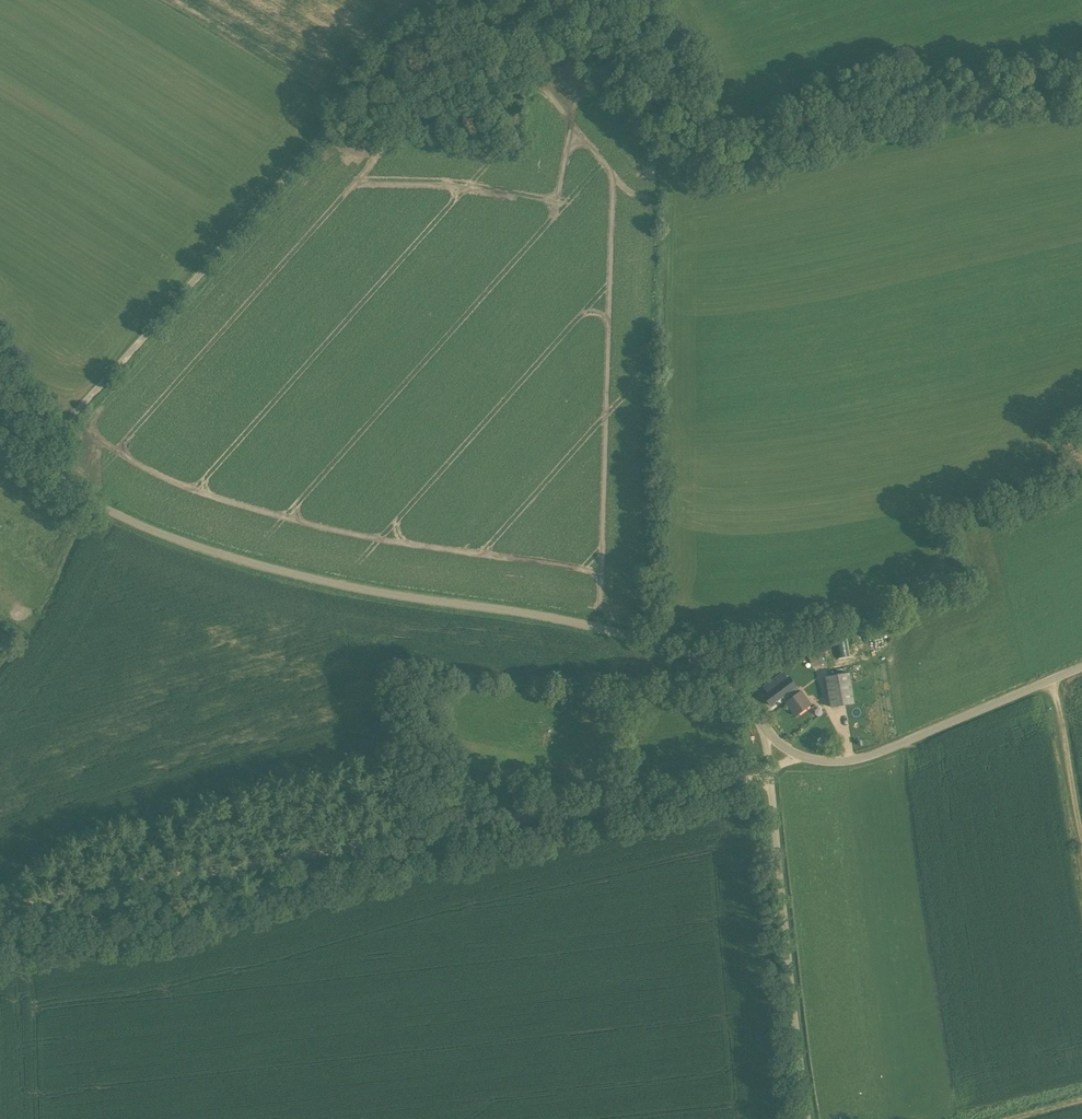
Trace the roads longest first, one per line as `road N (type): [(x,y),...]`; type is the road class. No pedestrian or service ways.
road 1 (unclassified): [(765,731),(736,688),(672,648),(270,568),(134,524),(38,455)]
road 2 (track): [(0,908),(769,770)]
road 3 (unclassified): [(38,455),(364,91),(471,0)]
road 4 (unclassified): [(808,1118),(769,770)]
road 5 (unclassified): [(800,756),(845,762),(884,752),(1081,669)]
road 6 (track): [(1052,681),(1081,846)]

